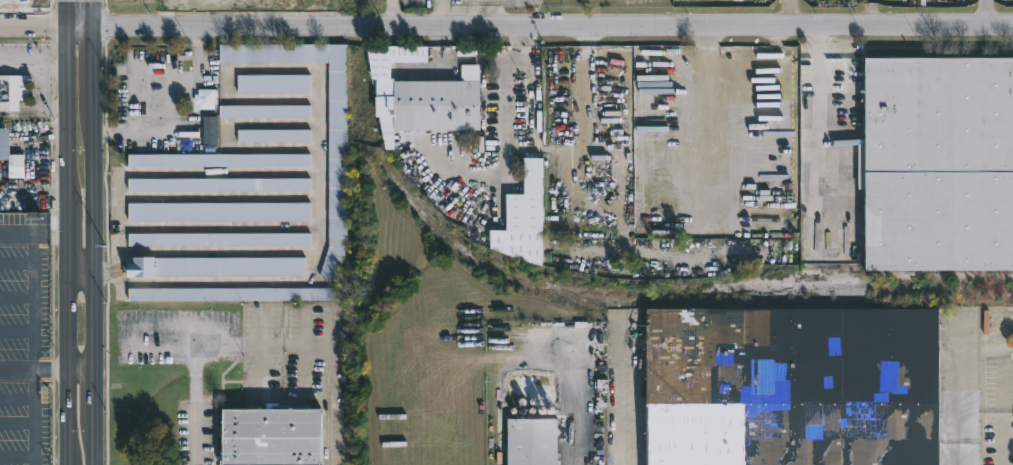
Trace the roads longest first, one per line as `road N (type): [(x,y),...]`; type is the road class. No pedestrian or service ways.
road 1 (tertiary): [(1012,24),(0,28)]
road 2 (secondary): [(65,0),(67,464)]
road 3 (secondary): [(97,464),(97,0)]

